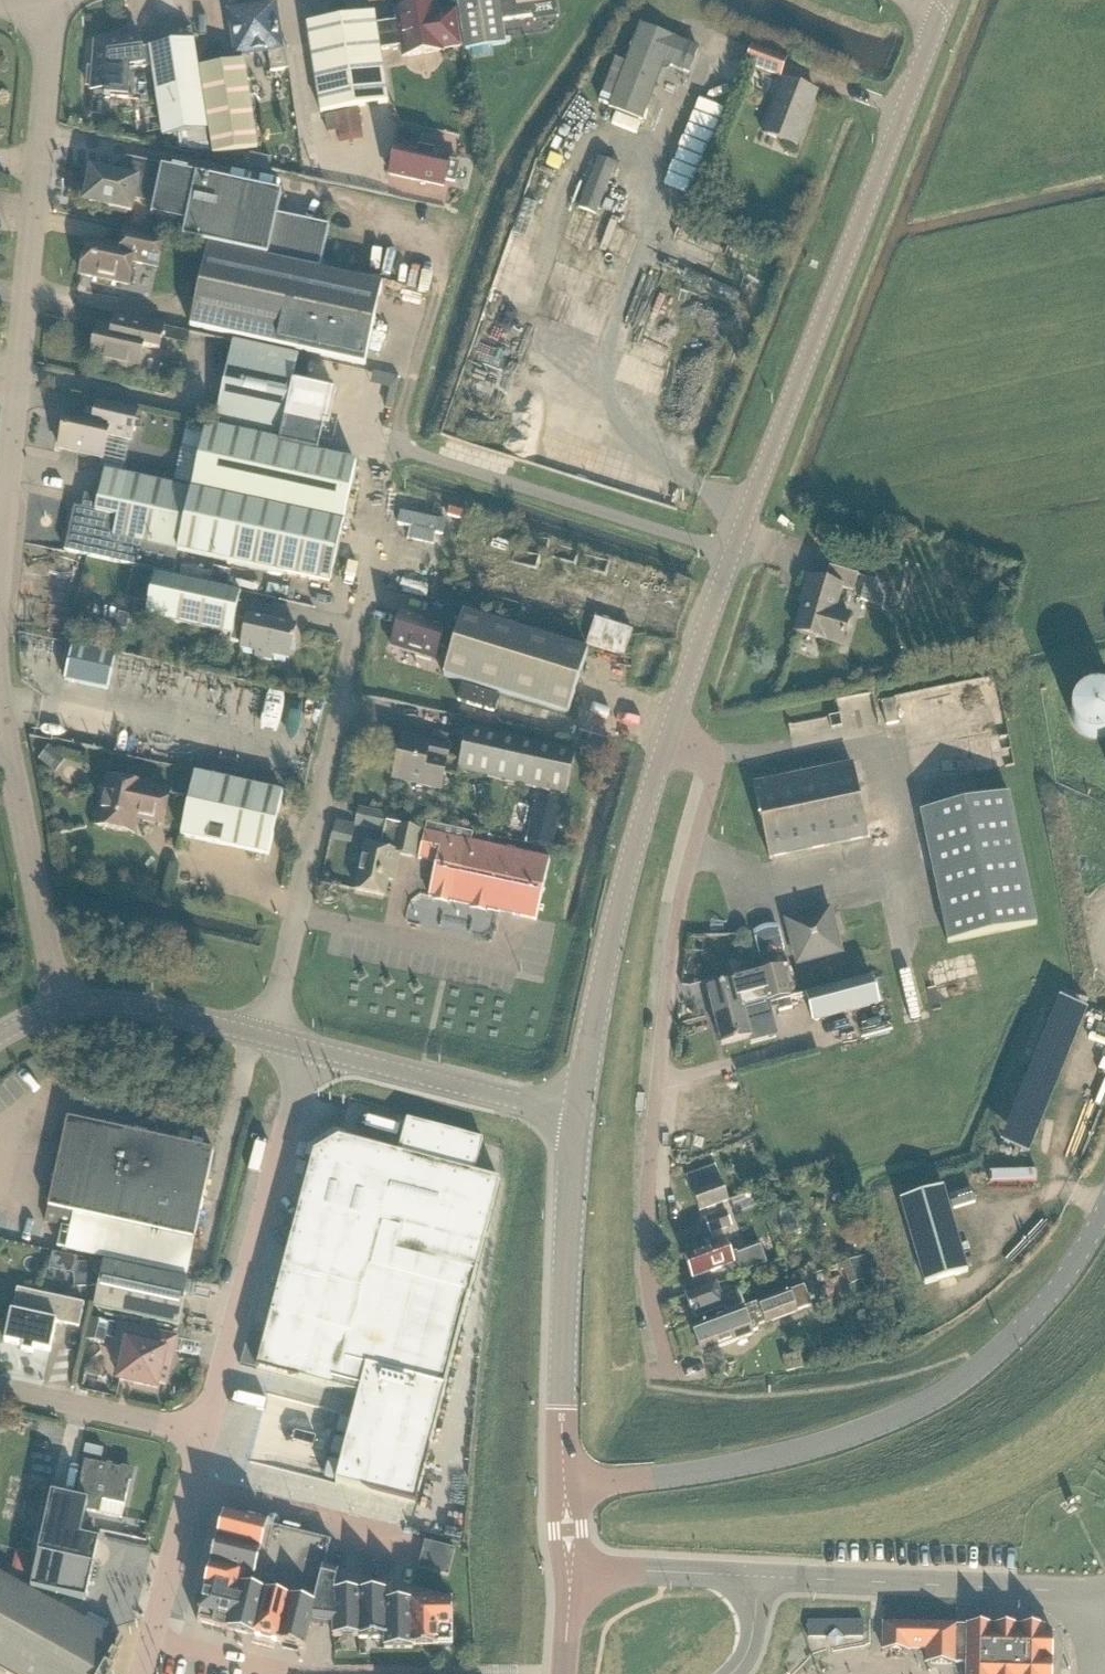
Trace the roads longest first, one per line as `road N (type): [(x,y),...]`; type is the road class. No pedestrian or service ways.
road 1 (tertiary): [(664,745),(945,8)]
road 2 (unclassified): [(649,1379),(649,1203),(670,965),(716,772),(712,759),(664,745)]
road 3 (unclassified): [(0,640),(53,53),(50,0)]
road 4 (tertiary): [(564,1484),(736,1466),(908,1412),(985,1362),(1031,1320),(1104,1210)]
road 5 (unclassified): [(270,1039),(357,647),(350,632)]
road 6 (residential): [(204,1436),(306,1049)]
road 7 (tertiary): [(576,1118),(615,920),(664,745)]
road 8 (tertiary): [(576,1118),(564,1484)]
road 9 (unclassified): [(756,1577),(1104,1591)]
road 10 (unclassified): [(65,1009),(6,736)]
road 11 (tertiary): [(576,1118),(306,1049)]
road 12 (residential): [(142,1673),(204,1436)]
road 13 (residential): [(204,1436),(0,1388)]
road 14 (tertiary): [(270,1039),(129,1005),(65,1009)]
road 15 (unclassified): [(571,1573),(756,1577)]

